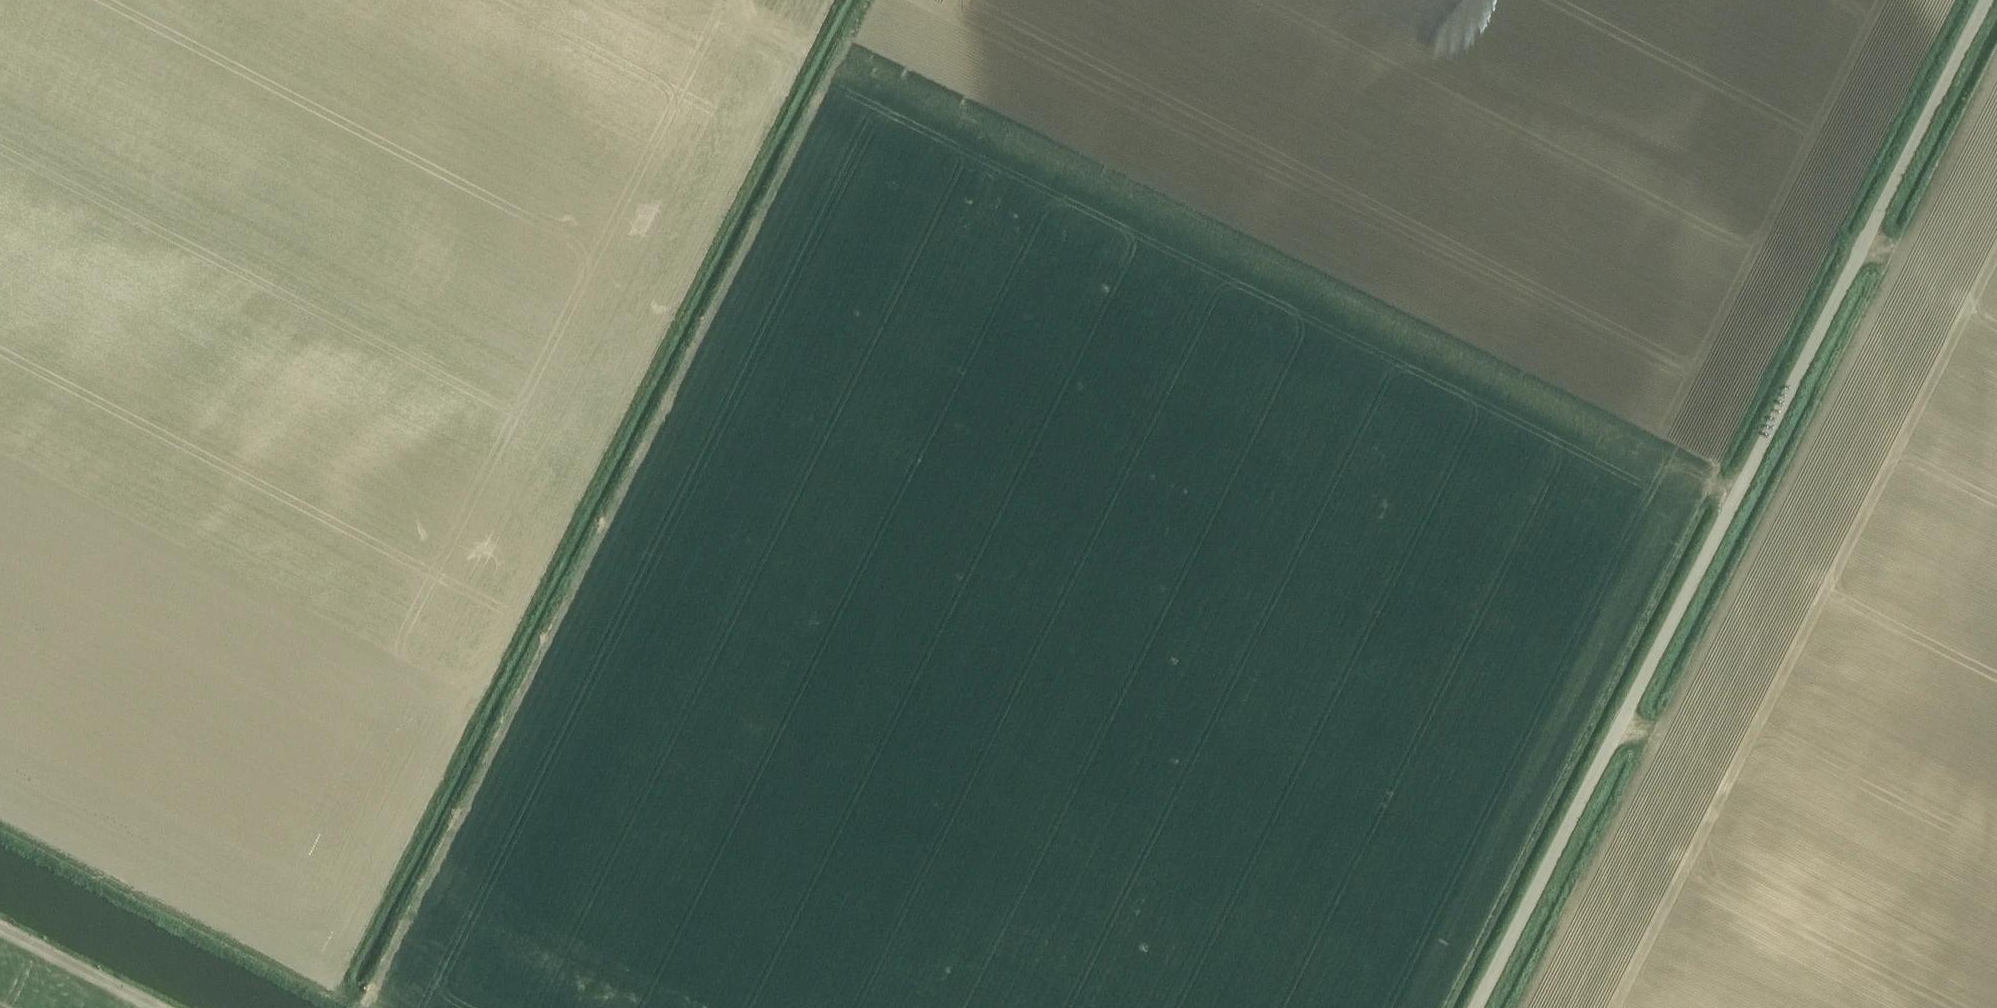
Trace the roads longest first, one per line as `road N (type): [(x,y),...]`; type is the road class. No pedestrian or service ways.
road 1 (unclassified): [(1478,1007),(1987,0)]

